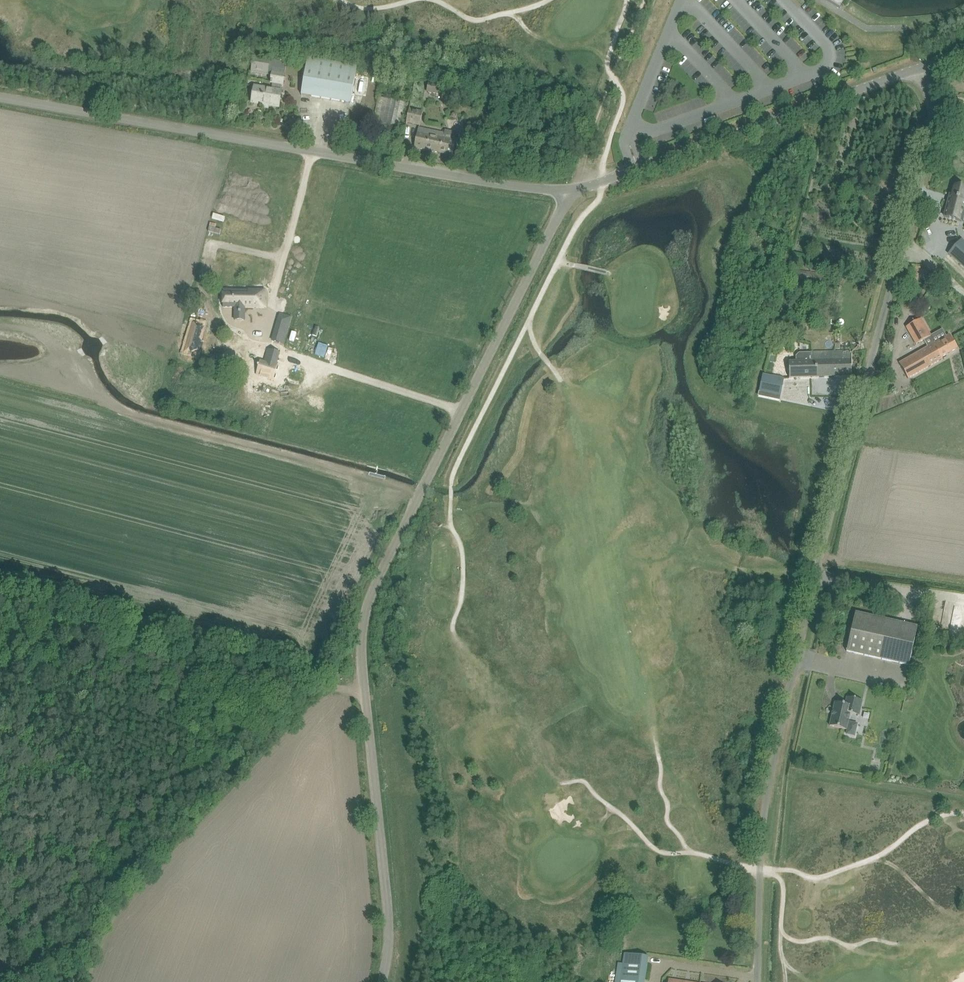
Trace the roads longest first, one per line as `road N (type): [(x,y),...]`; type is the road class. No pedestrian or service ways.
road 1 (unclassified): [(760,981),(768,817),(820,566),(925,160),(926,66)]
road 2 (unclassified): [(384,981),(392,921),(364,672),(369,605),(573,188)]
road 3 (unclassified): [(573,188),(533,188),(0,96)]
road 4 (track): [(0,607),(312,683),(368,707)]
road 5 (unclassified): [(926,66),(573,188)]

